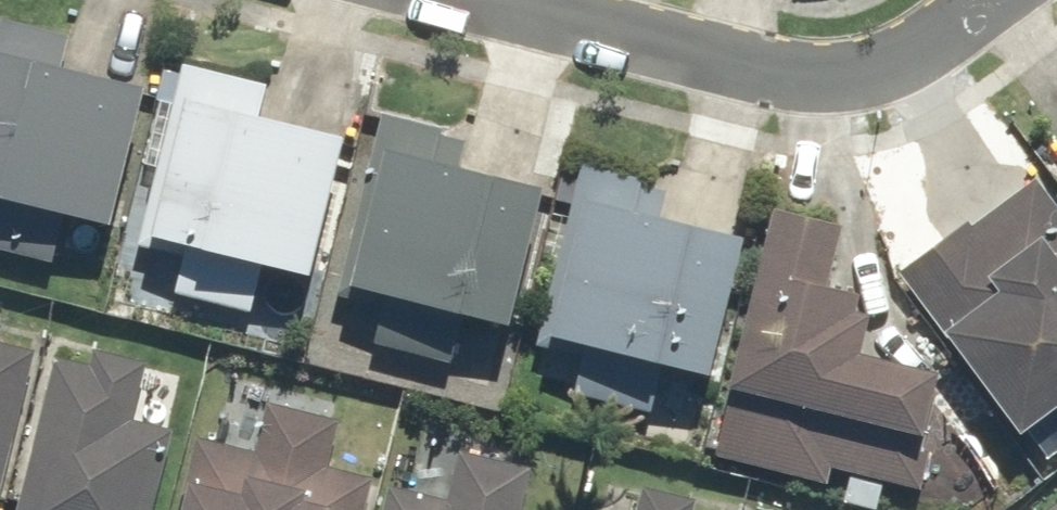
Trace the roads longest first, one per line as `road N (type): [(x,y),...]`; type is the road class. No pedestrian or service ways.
road 1 (residential): [(973,0),(882,67),(797,71),(498,0)]

